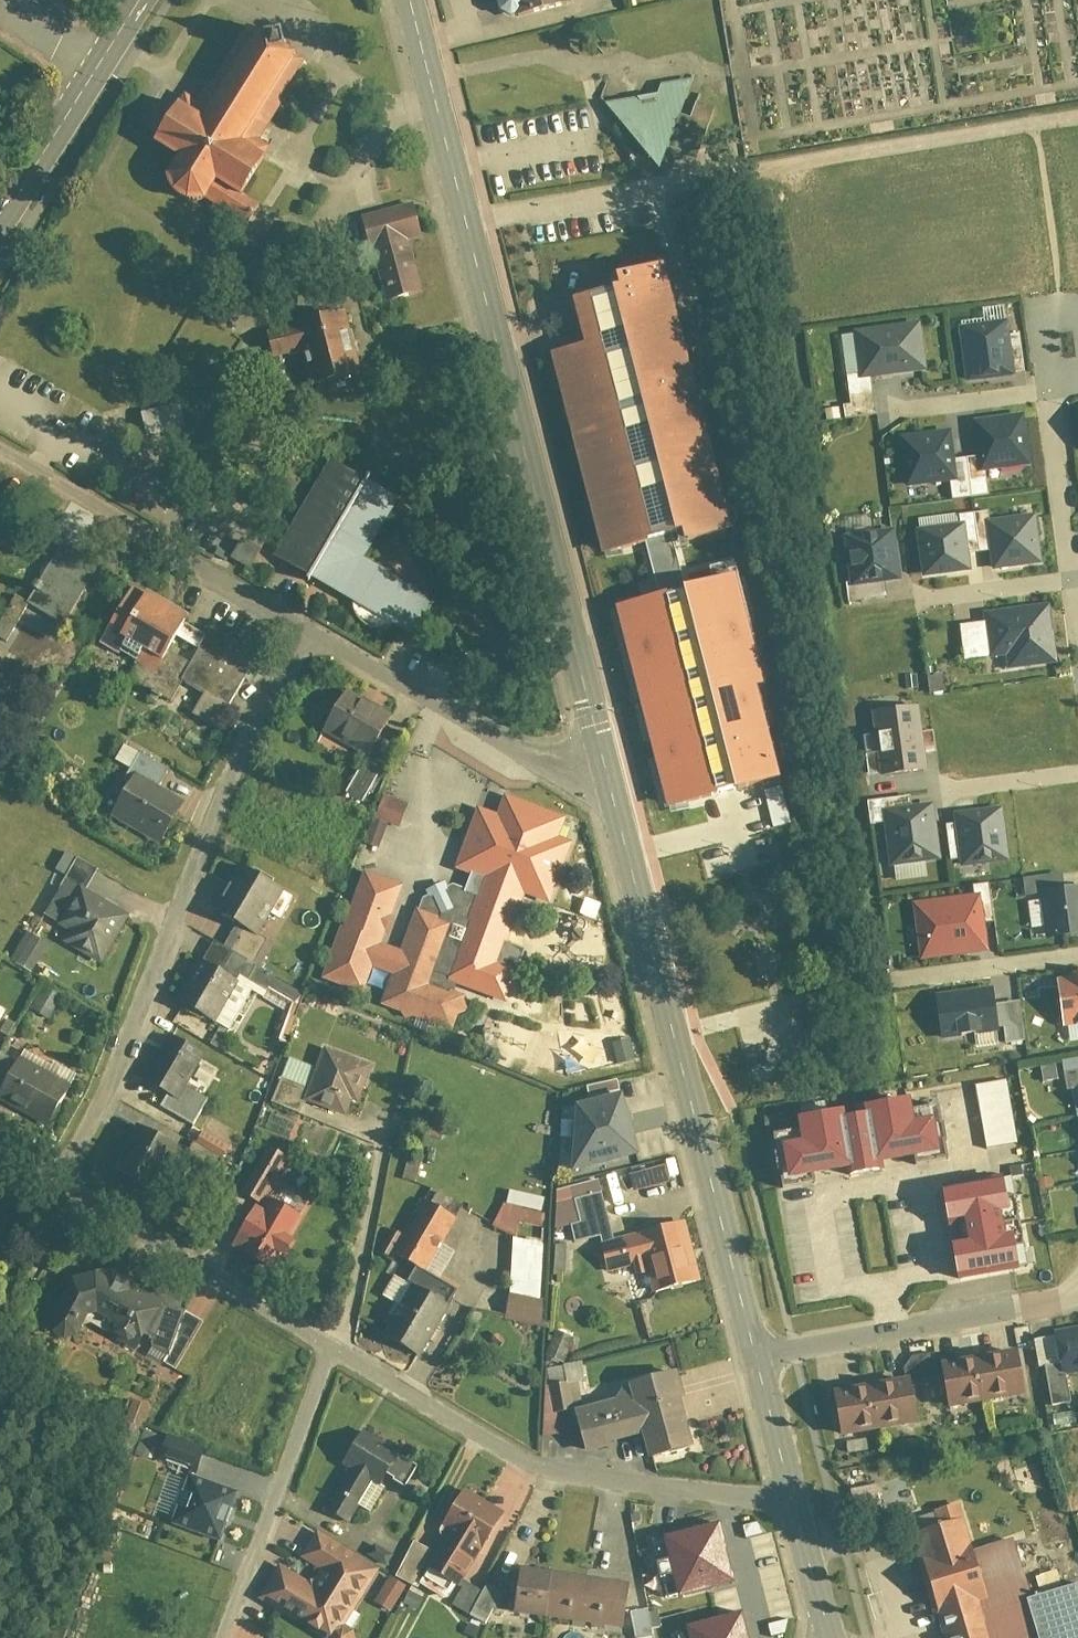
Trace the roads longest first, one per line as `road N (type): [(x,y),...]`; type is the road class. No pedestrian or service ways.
road 1 (secondary): [(605,763),(413,0)]
road 2 (secondary): [(756,1363),(605,763)]
road 3 (residential): [(58,1198),(313,635)]
road 4 (residential): [(337,1348),(506,1457),(557,1472),(787,1496)]
road 5 (residential): [(313,635),(0,443)]
road 6 (residential): [(605,763),(535,761),(313,635)]
road 7 (residential): [(58,1198),(337,1348)]
road 8 (residential): [(337,1348),(227,1637)]
road 9 (residential): [(756,1363),(1044,1302)]
road 10 (residential): [(1075,586),(1049,389)]
road 11 (secondary): [(0,221),(99,69)]
road 12 (residential): [(1049,389),(889,411)]
road 13 (residential): [(1075,586),(927,606)]
road 14 (secondary): [(829,1637),(787,1496)]
road 15 (residential): [(1077,957),(937,976)]
road 16 (secondary): [(787,1496),(756,1363)]

